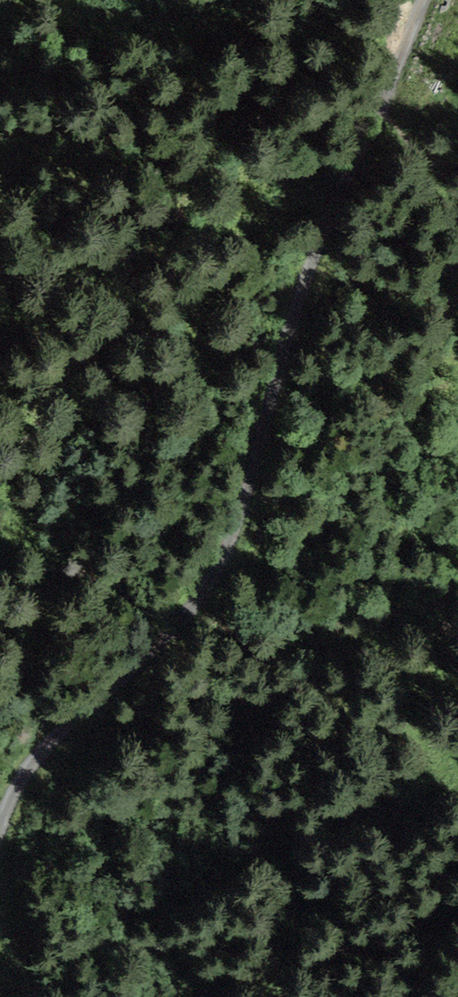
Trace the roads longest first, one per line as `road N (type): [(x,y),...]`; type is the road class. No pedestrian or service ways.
road 1 (track): [(421,0),(297,307),(210,582),(162,646),(43,749),(8,800),(0,832)]
road 2 (track): [(457,637),(395,501),(389,364),(411,271),(349,173)]

